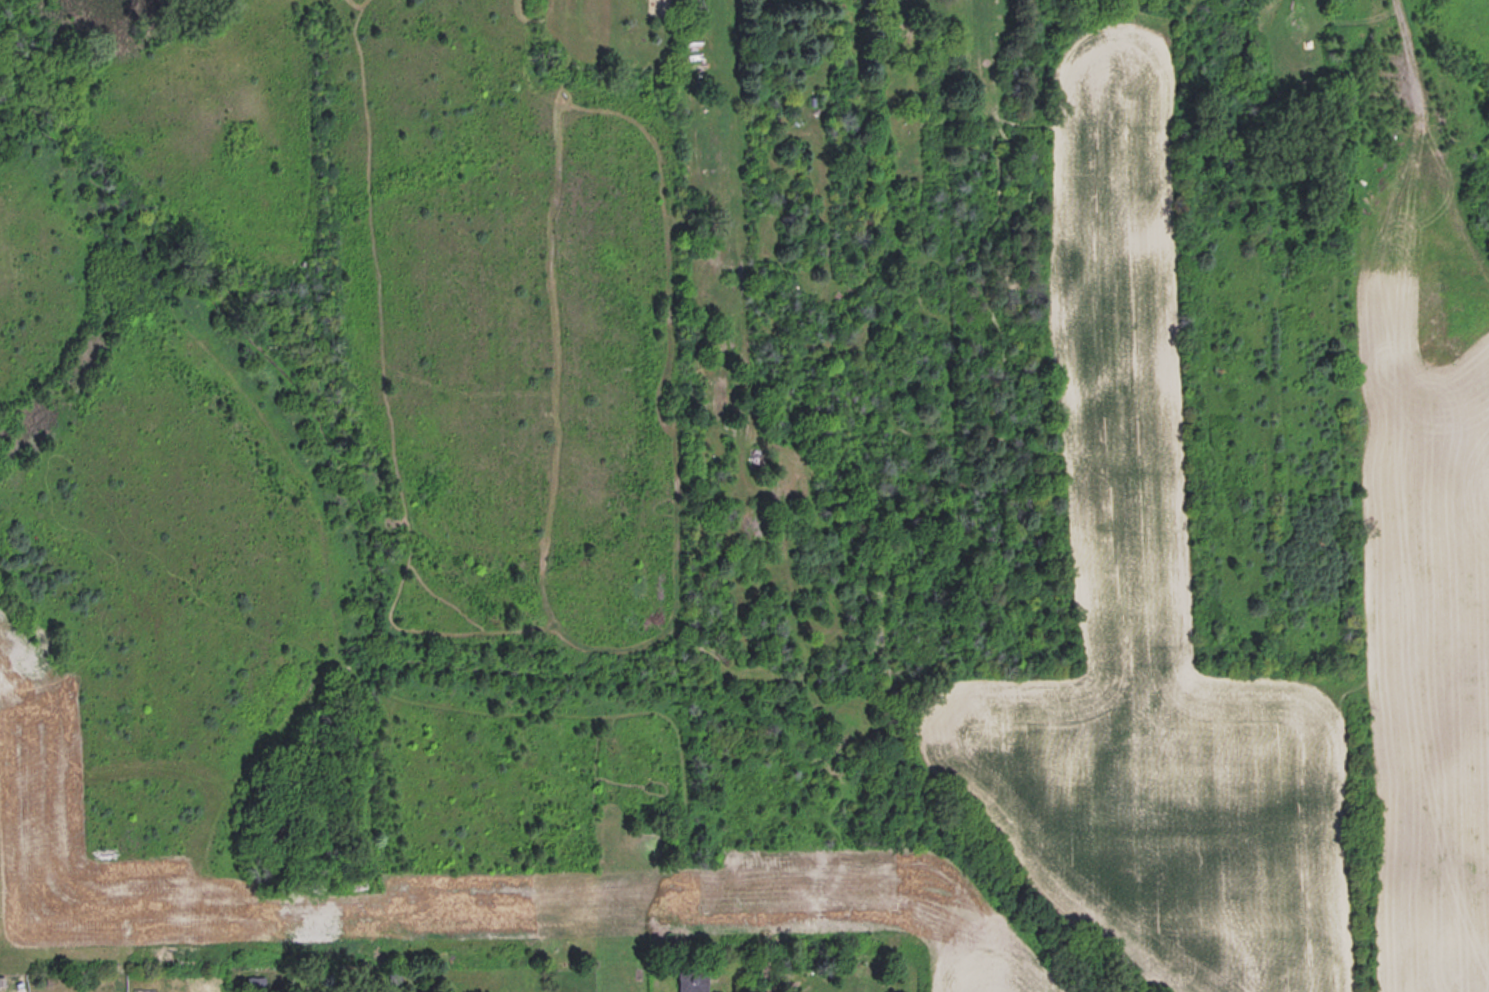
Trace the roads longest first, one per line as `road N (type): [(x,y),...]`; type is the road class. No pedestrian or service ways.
road 1 (track): [(1395,0),(1451,196),(1488,258)]

